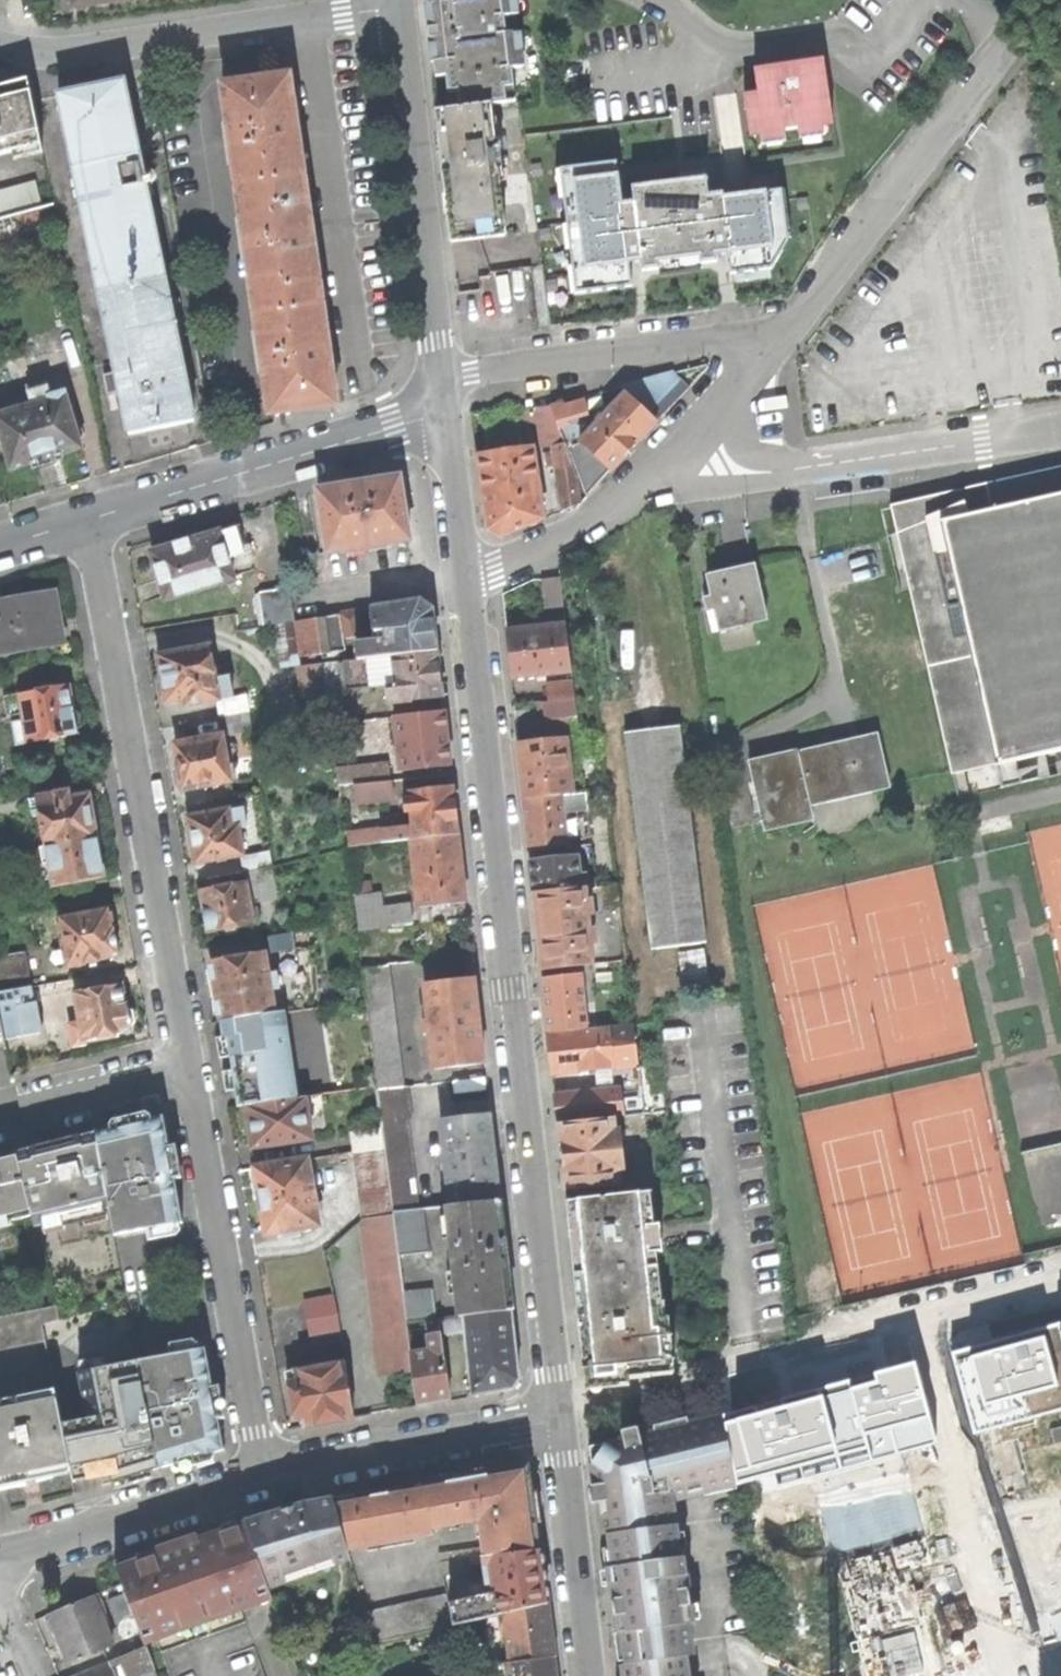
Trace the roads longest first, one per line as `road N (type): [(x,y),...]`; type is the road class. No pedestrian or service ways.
road 1 (residential): [(561,1412),(464,588)]
road 2 (residential): [(85,519),(187,1070)]
road 3 (unclassified): [(785,332),(1041,0)]
road 4 (unclassified): [(785,332),(681,455),(639,491),(464,588)]
road 5 (residential): [(187,1070),(261,1475)]
road 6 (unclassified): [(0,43),(38,54),(398,4)]
road 7 (residential): [(447,411),(85,519)]
road 8 (residential): [(442,377),(398,4)]
road 9 (unknown): [(1014,1675),(914,1320)]
road 10 (residential): [(442,377),(785,332)]
road 11 (residential): [(261,1475),(561,1412)]
road 12 (residential): [(0,1554),(261,1475)]
road 13 (residential): [(591,1675),(561,1412)]
road 14 (residential): [(0,1115),(187,1070)]
road 15 (residential): [(464,588),(447,411)]

